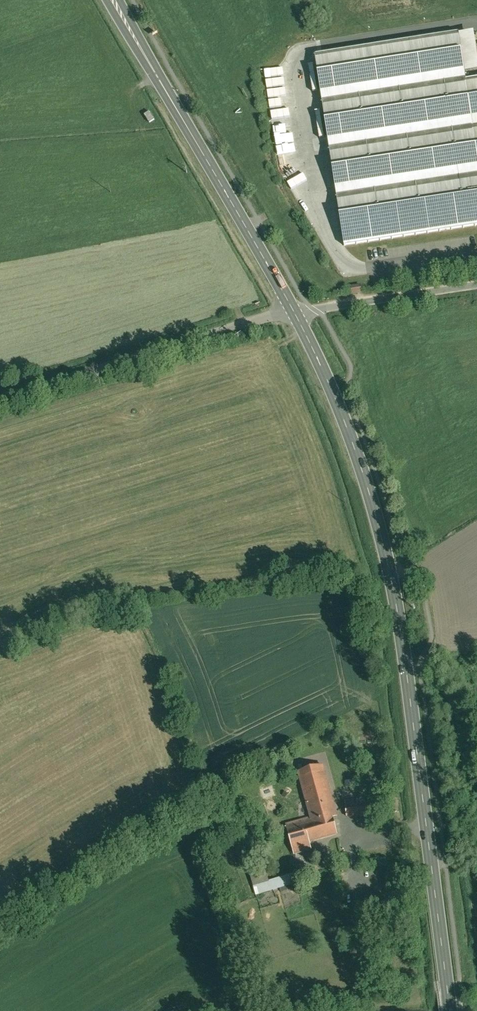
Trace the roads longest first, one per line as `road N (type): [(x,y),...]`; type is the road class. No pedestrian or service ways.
road 1 (primary): [(452,1010),(385,549),(346,424),(296,313)]
road 2 (primary): [(296,313),(116,0)]
road 3 (unclassified): [(0,399),(296,313)]
road 4 (unclassified): [(296,313),(476,284)]

